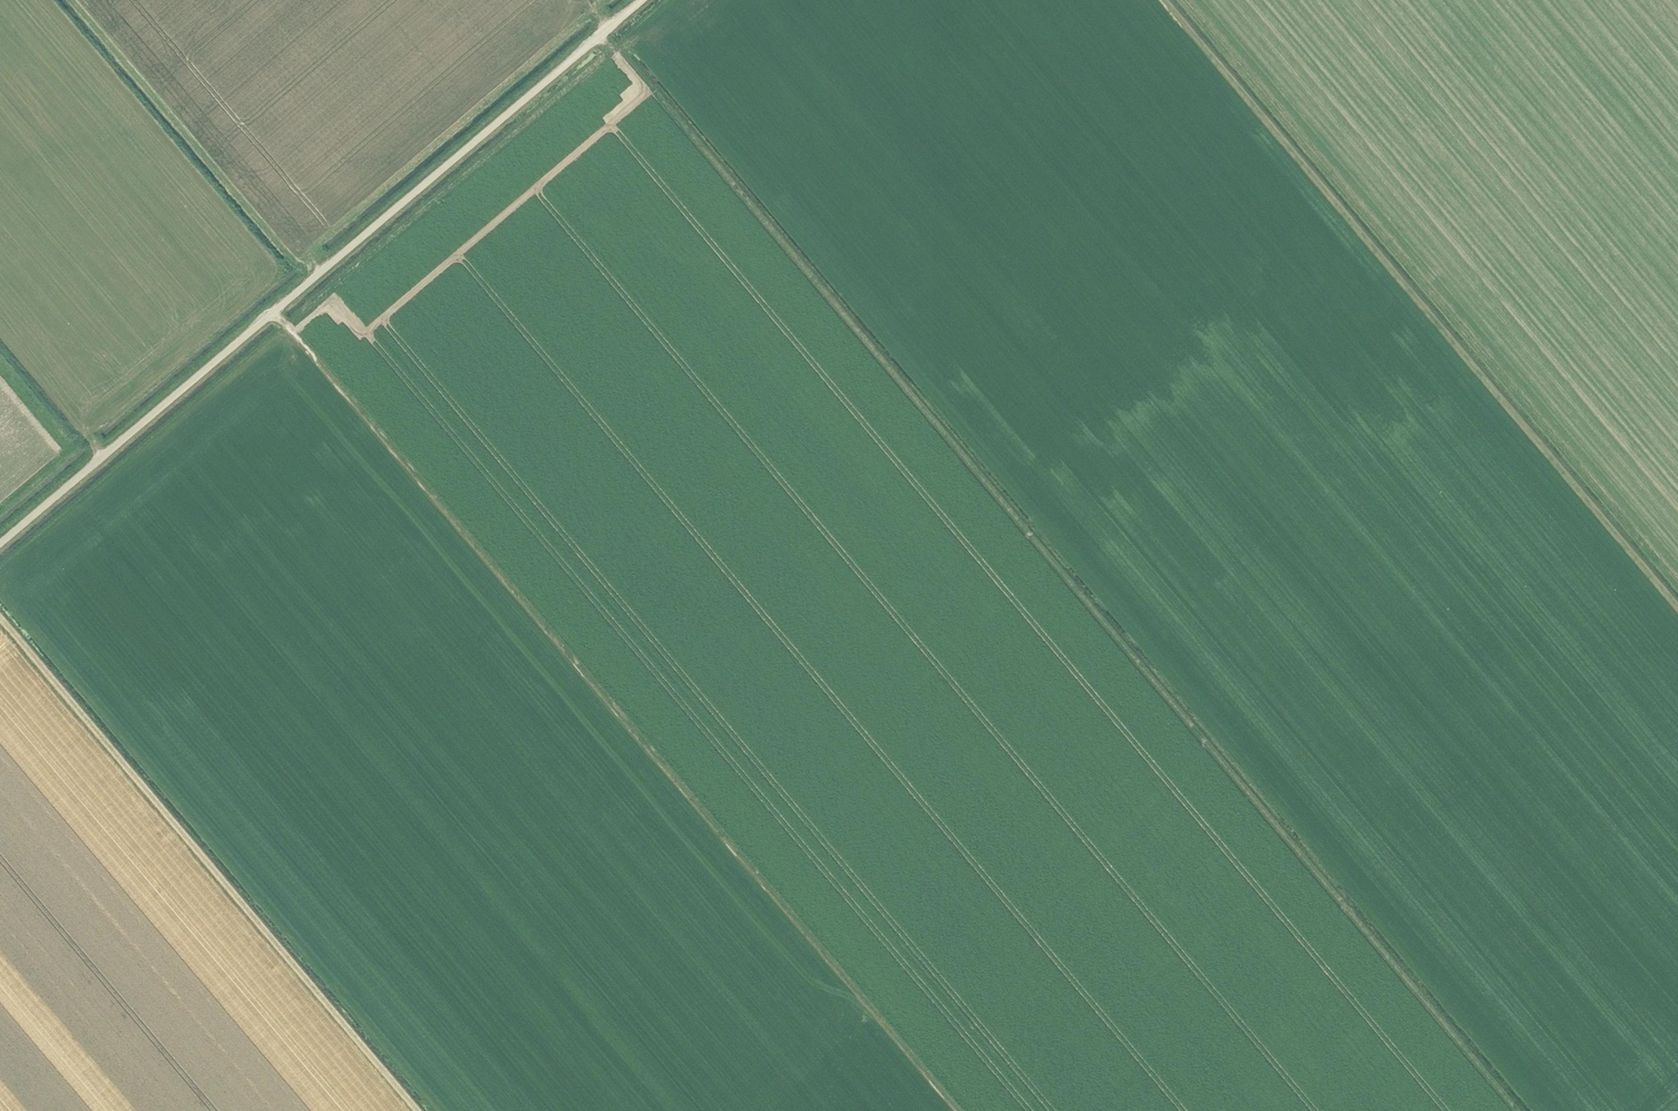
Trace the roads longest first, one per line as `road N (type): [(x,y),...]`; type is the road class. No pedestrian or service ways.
road 1 (unclassified): [(0,535),(636,0)]

